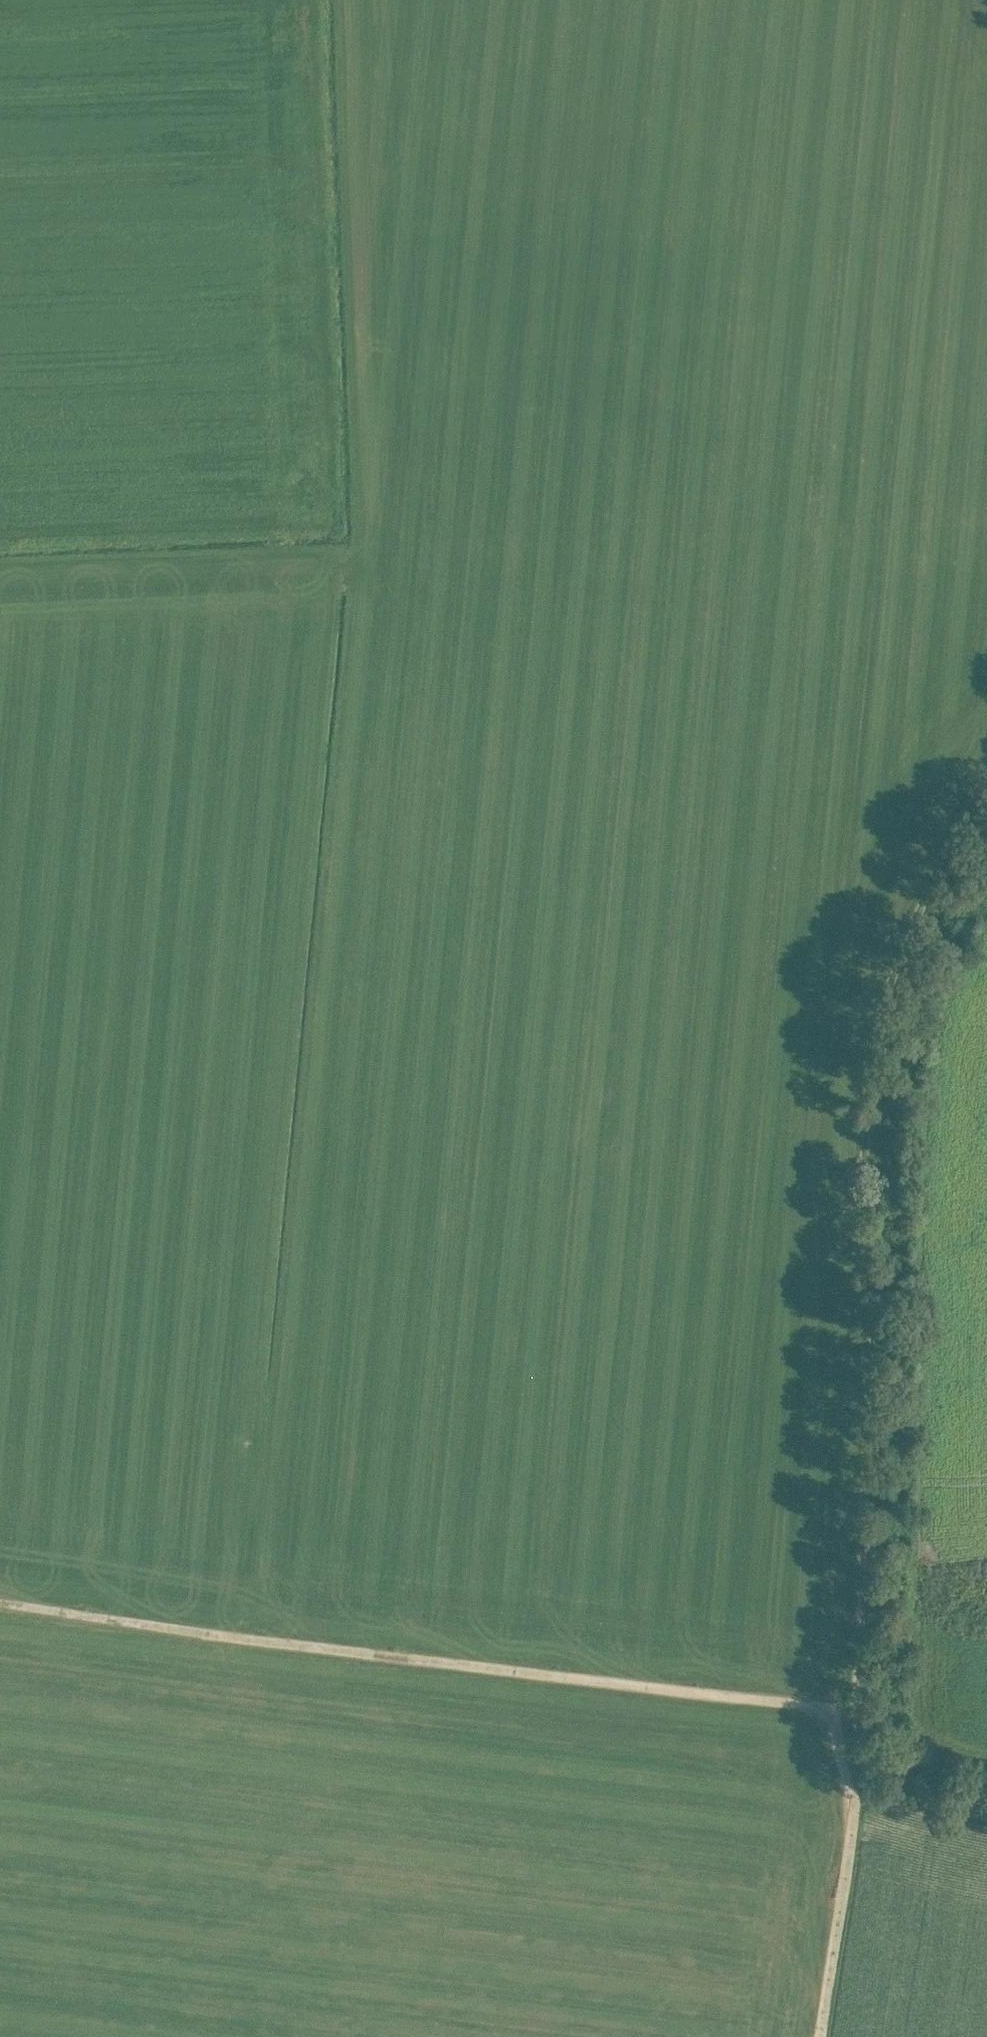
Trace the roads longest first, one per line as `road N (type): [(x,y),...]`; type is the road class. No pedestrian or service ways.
road 1 (track): [(986,1813),(878,1779),(861,1741),(871,1077),(880,1017),(928,891),(986,808)]

